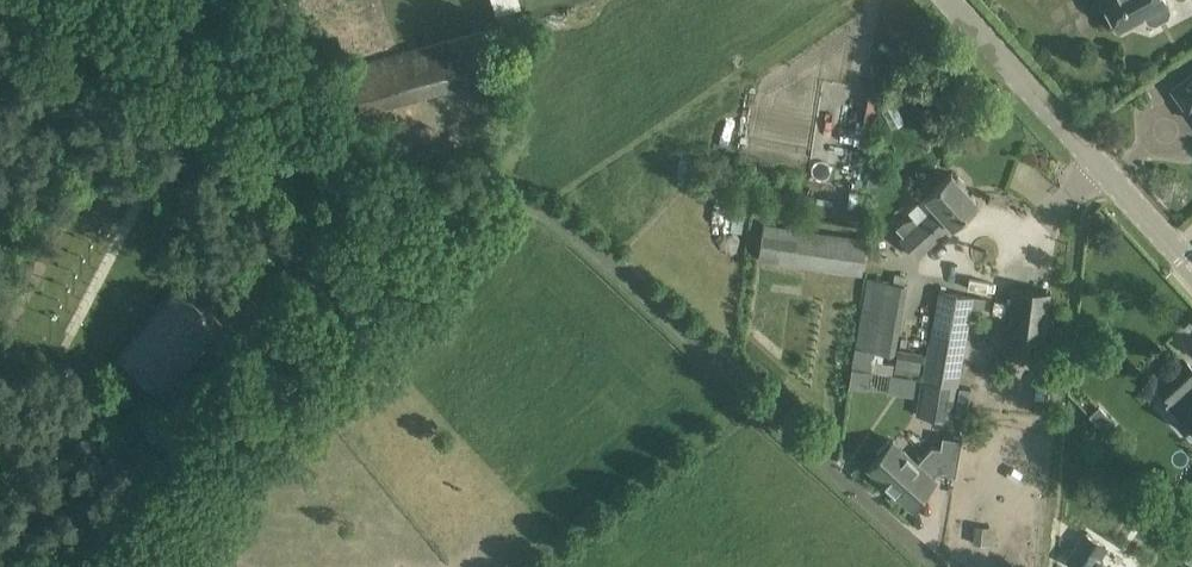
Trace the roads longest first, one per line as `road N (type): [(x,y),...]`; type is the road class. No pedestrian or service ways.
road 1 (track): [(421,176),(513,198),(573,236),(943,566)]
road 2 (track): [(135,566),(421,176)]
road 3 (track): [(47,0),(421,176)]
road 4 (unclassified): [(1186,254),(953,0)]

